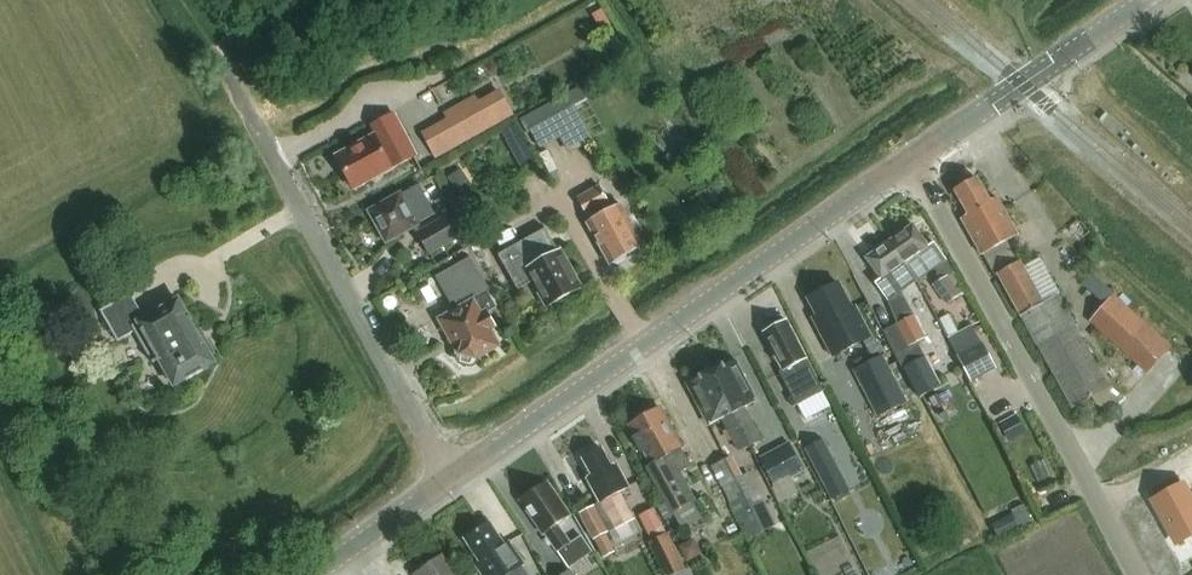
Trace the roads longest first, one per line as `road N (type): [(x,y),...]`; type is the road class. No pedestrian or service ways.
road 1 (tertiary): [(448,485),(913,162)]
road 2 (unclassified): [(1139,574),(913,162)]
road 3 (residential): [(448,485),(234,94)]
road 4 (tertiary): [(913,162),(1149,0)]
road 5 (tertiary): [(315,574),(448,485)]

